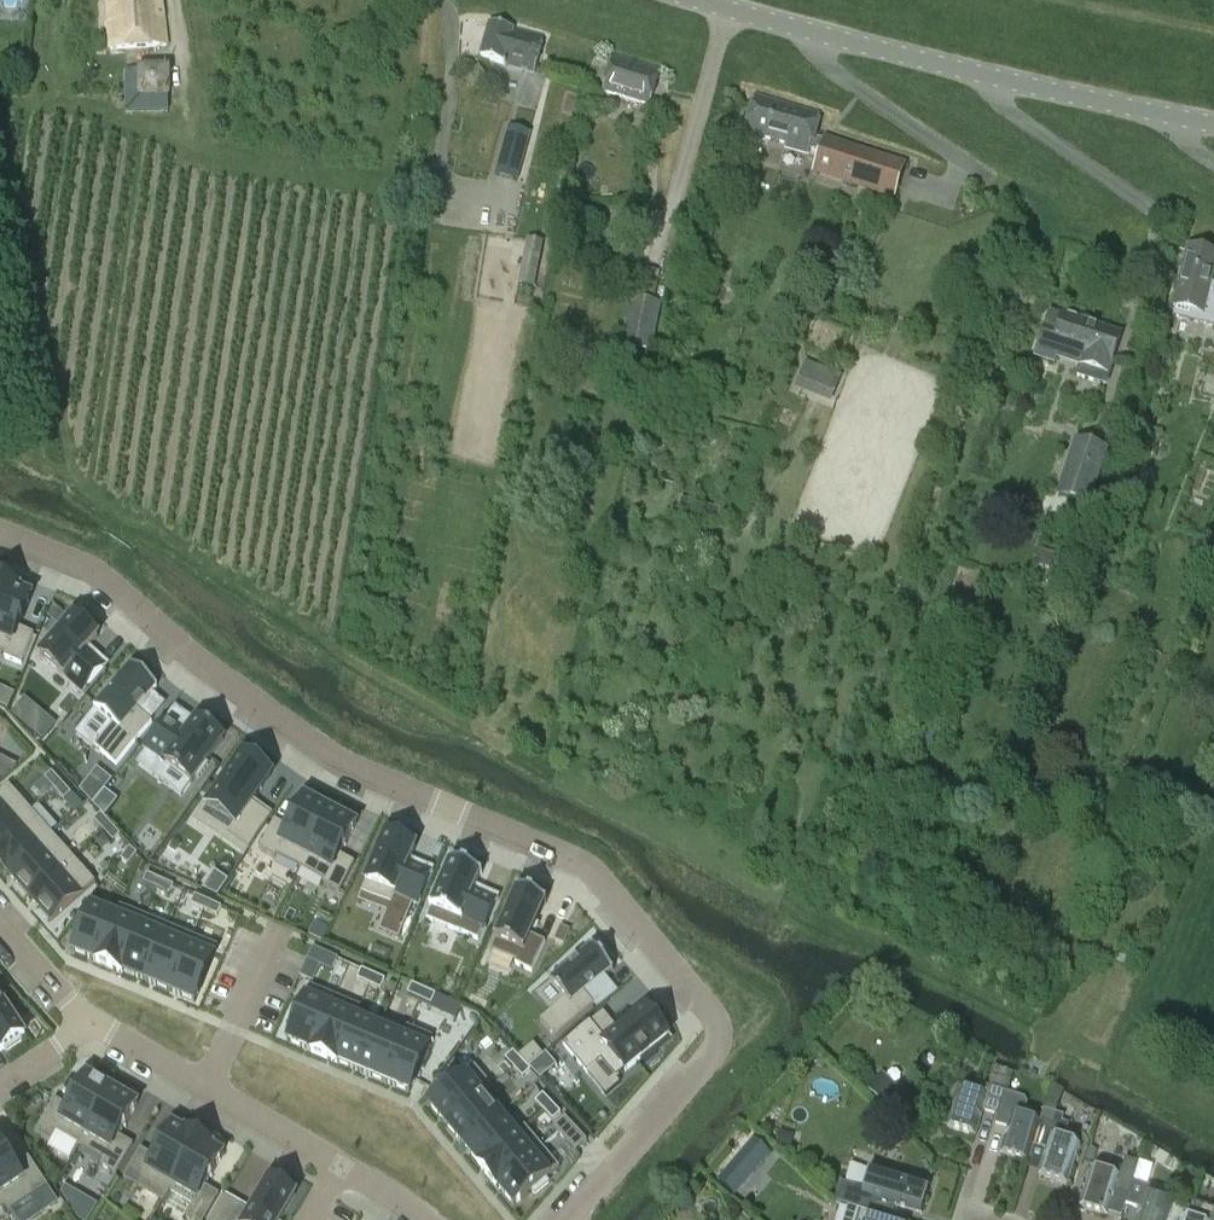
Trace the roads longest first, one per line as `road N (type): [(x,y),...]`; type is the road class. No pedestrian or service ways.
road 1 (residential): [(0,533),(93,571),(255,706),(343,767),(590,868),(711,1014),(718,1041),(570,1219)]
road 2 (unclassified): [(1213,124),(818,38),(685,0)]
road 3 (residential): [(86,1024),(340,1165)]
road 4 (residential): [(0,924),(86,1024)]

